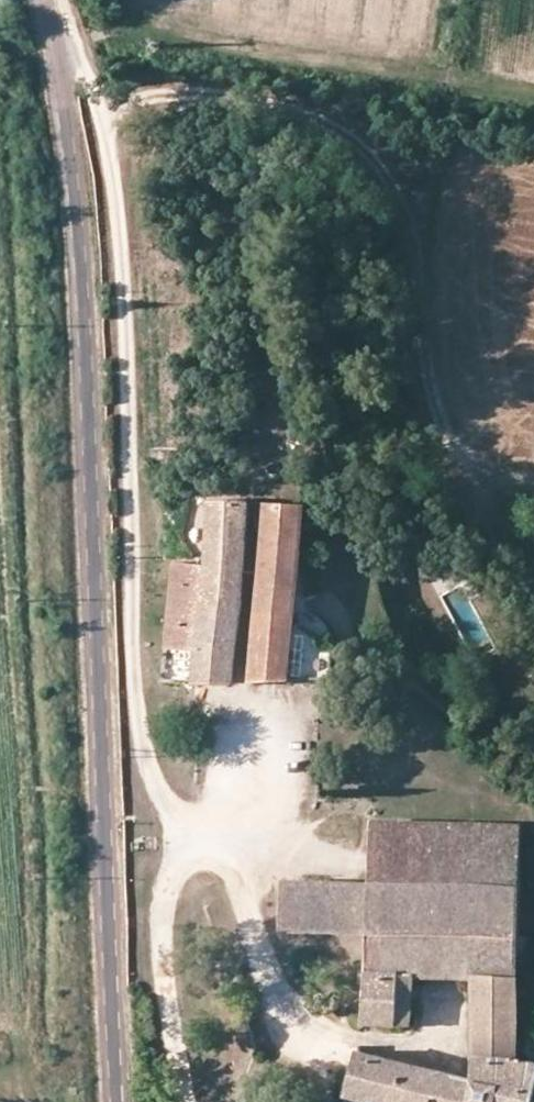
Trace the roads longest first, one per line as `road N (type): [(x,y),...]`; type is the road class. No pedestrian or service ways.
road 1 (tertiary): [(40,0),(63,105),(80,253),(117,1101)]
road 2 (track): [(49,39),(77,55),(84,72),(116,223),(132,700),(148,777),(177,840),(158,942),(181,1101)]
road 3 (track): [(49,39),(150,30),(533,87)]
road 4 (track): [(91,92),(240,99),(443,131)]
road 5 (track): [(178,863),(200,854),(228,858),(242,874),(277,996),(315,1042),(342,1053)]
road 6 (track): [(174,823),(211,822),(248,798),(259,772),(257,691)]
road 7 (track): [(533,737),(429,657)]

